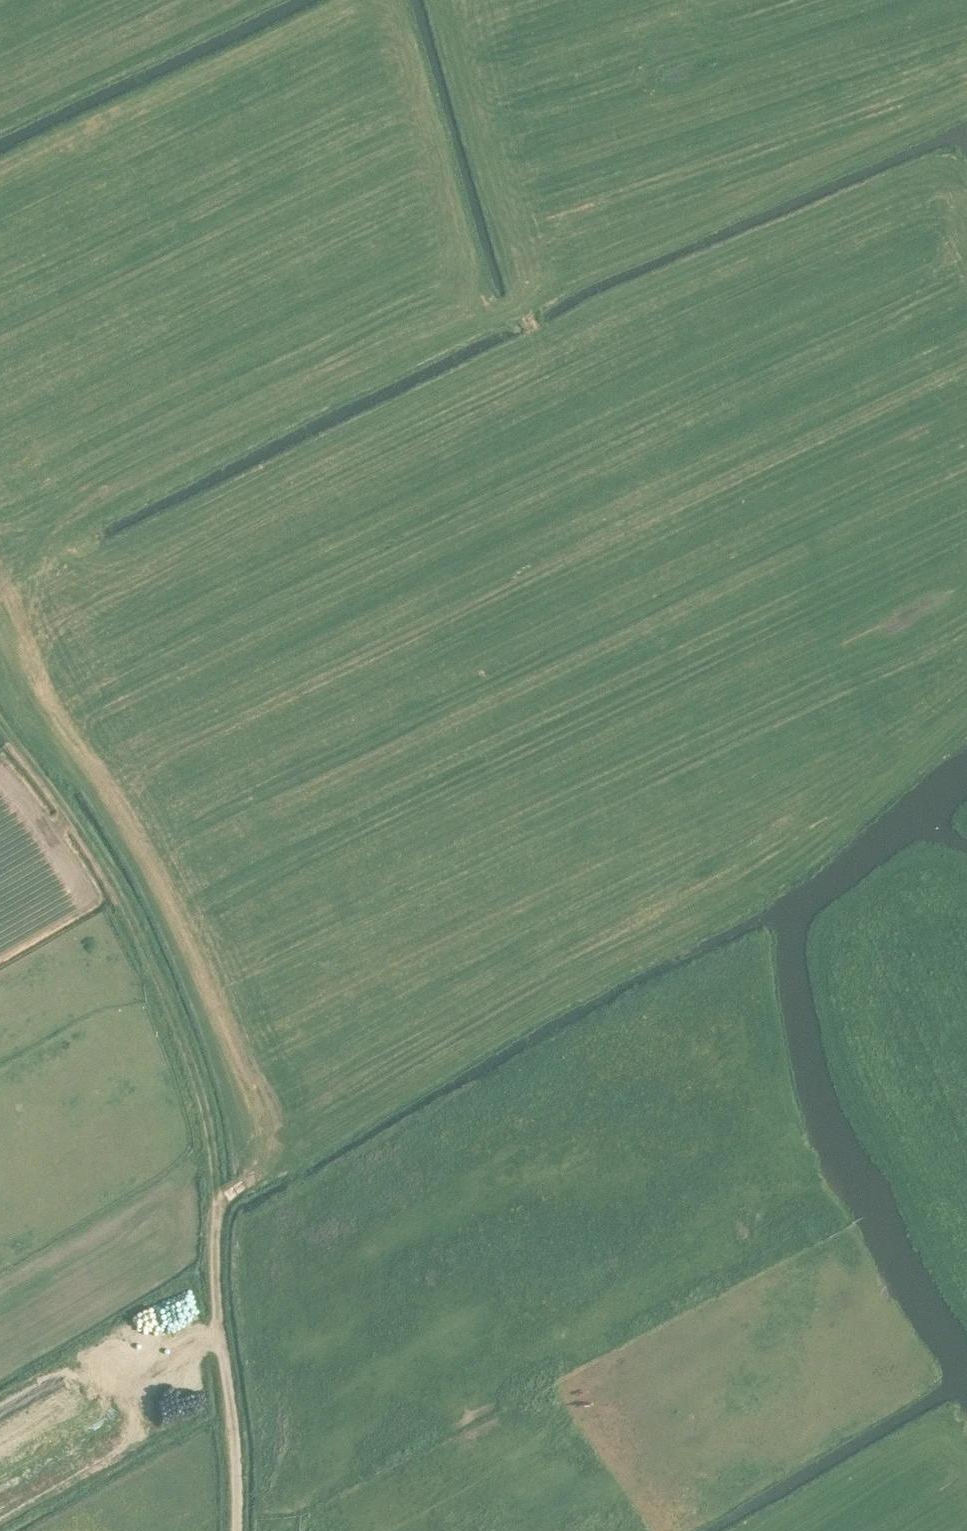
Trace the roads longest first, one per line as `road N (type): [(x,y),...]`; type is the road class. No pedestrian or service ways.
road 1 (track): [(0,722),(59,795),(157,976),(201,1085),(218,1214),(237,1530)]

